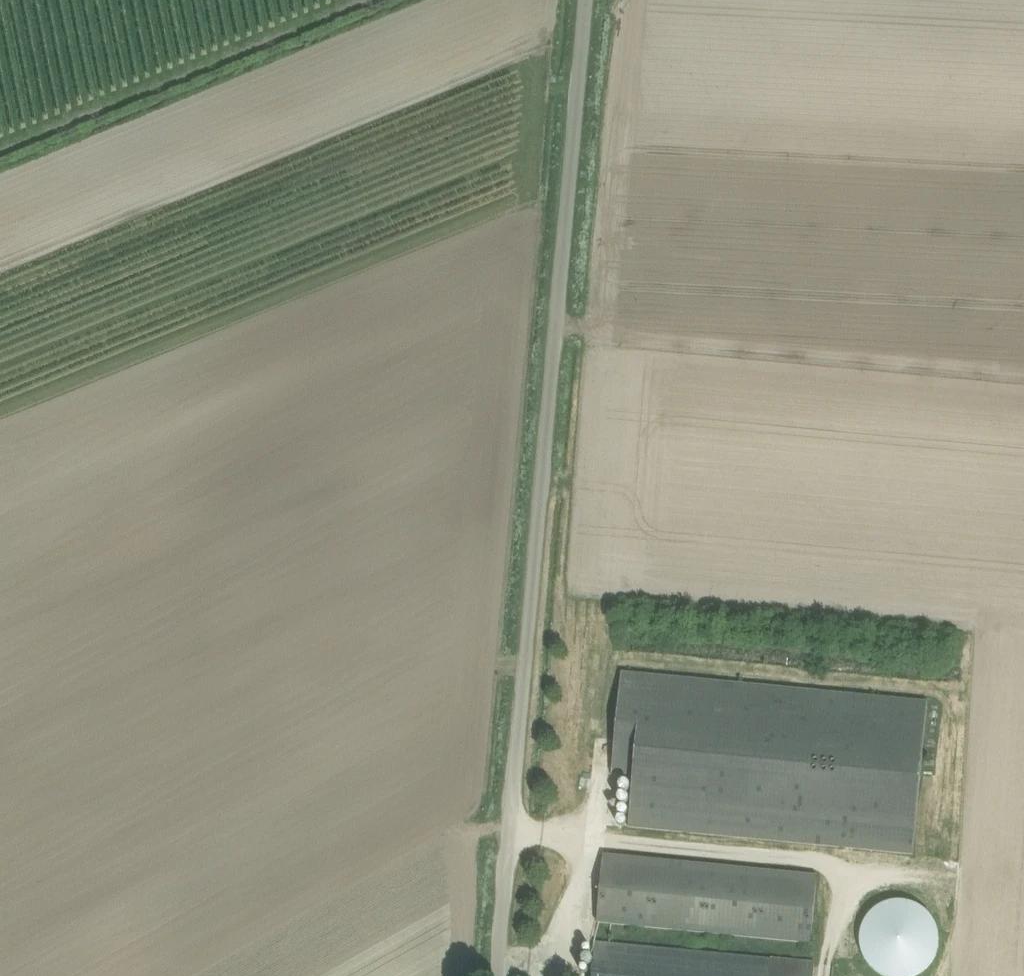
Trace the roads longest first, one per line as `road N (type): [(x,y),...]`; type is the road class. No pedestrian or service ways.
road 1 (unclassified): [(498,975),(587,0)]

